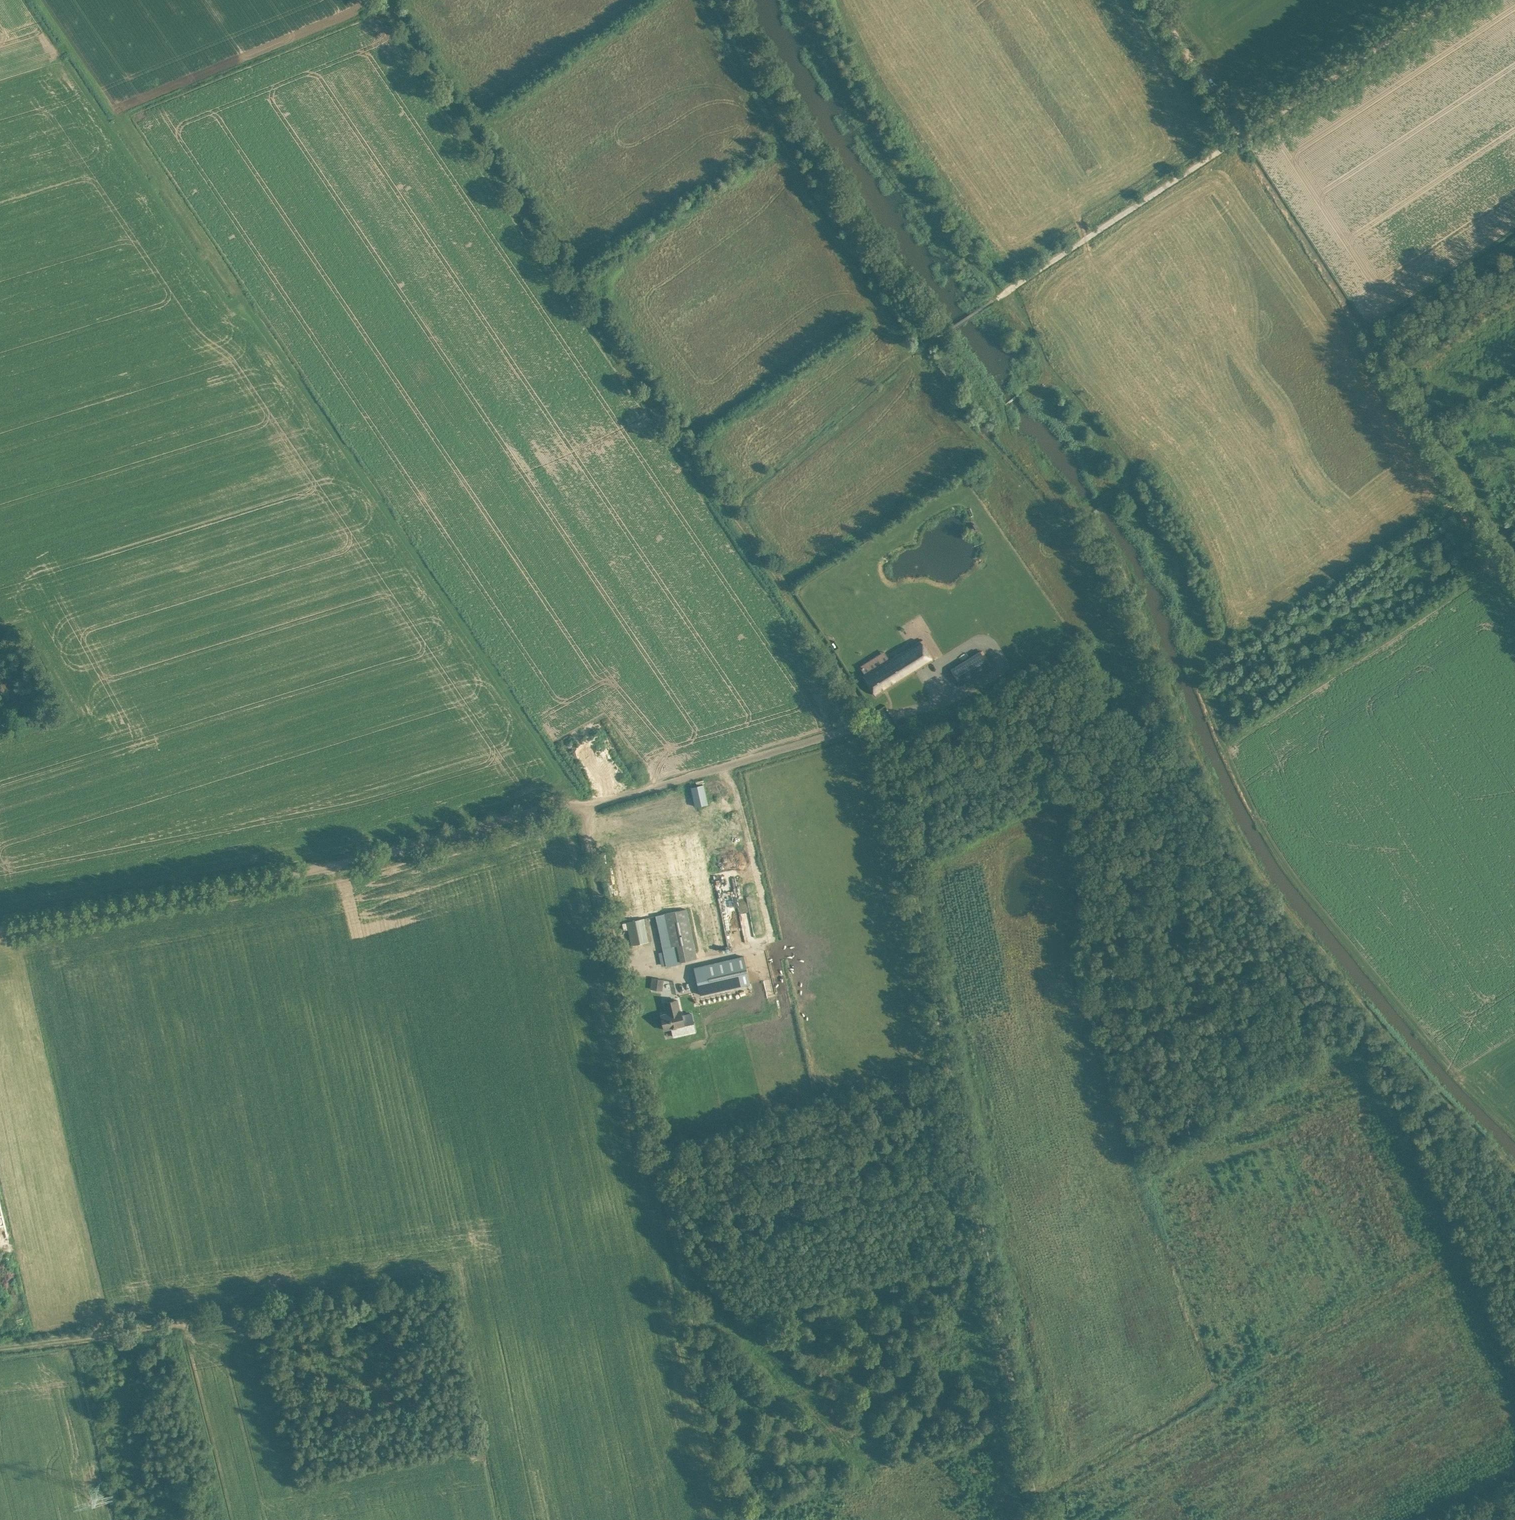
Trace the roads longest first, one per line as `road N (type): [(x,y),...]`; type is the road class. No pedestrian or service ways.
road 1 (track): [(873,721),(1030,1519)]
road 2 (track): [(559,798),(734,1519)]
road 3 (track): [(381,0),(729,508)]
road 4 (track): [(0,924),(186,890),(559,798)]
road 5 (track): [(559,798),(586,807),(873,721)]
road 6 (track): [(729,508),(873,721)]
road 7 (track): [(1450,0),(1258,129),(1241,132)]
road 8 (track): [(1151,0),(1241,132)]

